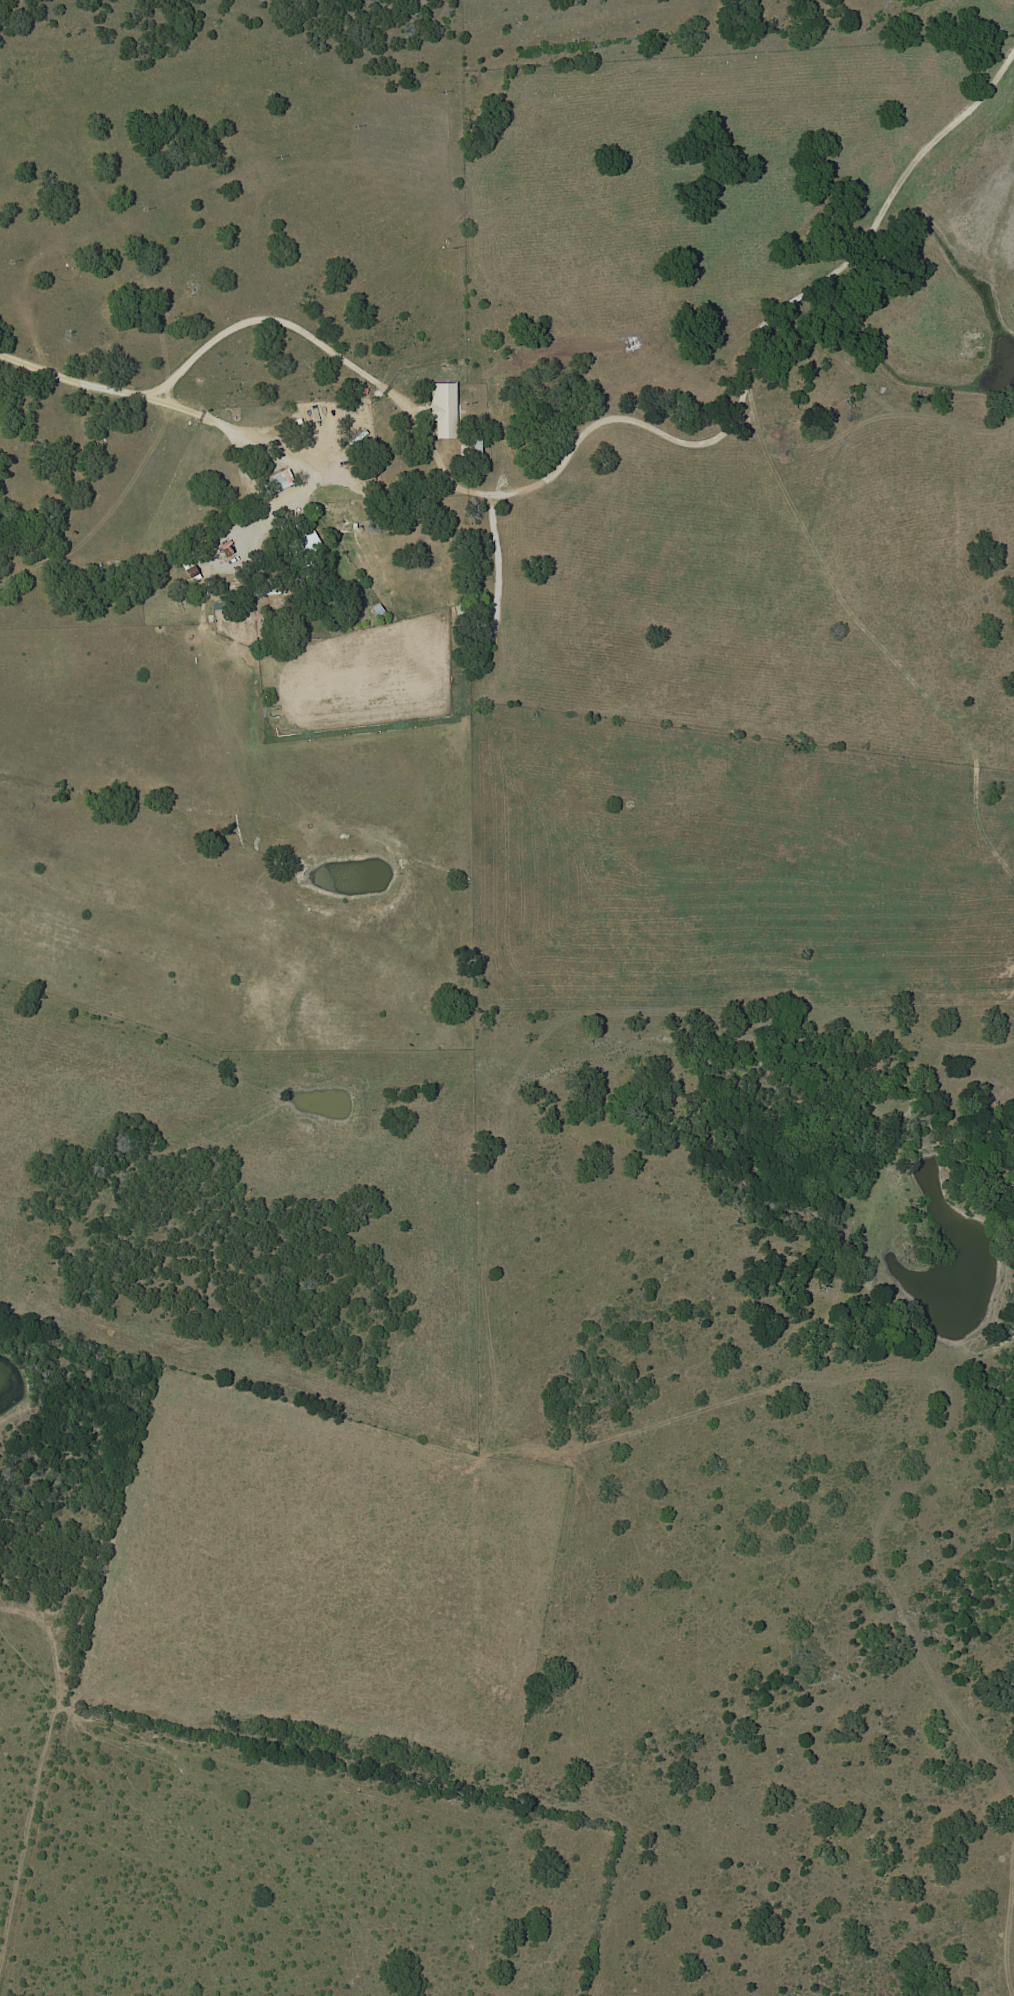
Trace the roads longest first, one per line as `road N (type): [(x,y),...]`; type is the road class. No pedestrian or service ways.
road 1 (residential): [(0,361),(188,414)]

